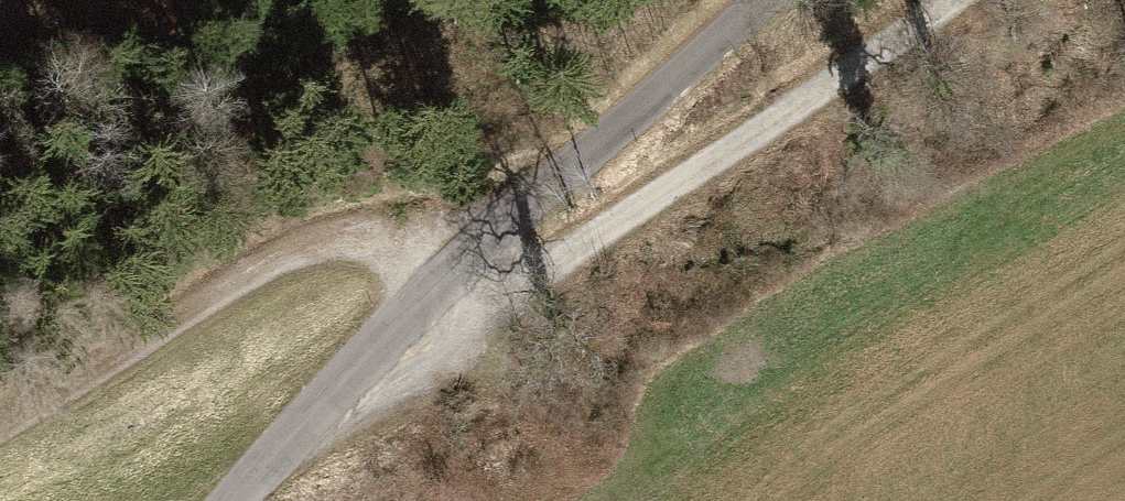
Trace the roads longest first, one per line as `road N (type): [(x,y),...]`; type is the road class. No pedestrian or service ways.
road 1 (unclassified): [(768,0),(452,276),(244,500)]
road 2 (track): [(971,0),(761,154),(416,315)]
road 3 (track): [(452,276),(406,242),(328,234),(0,431)]

